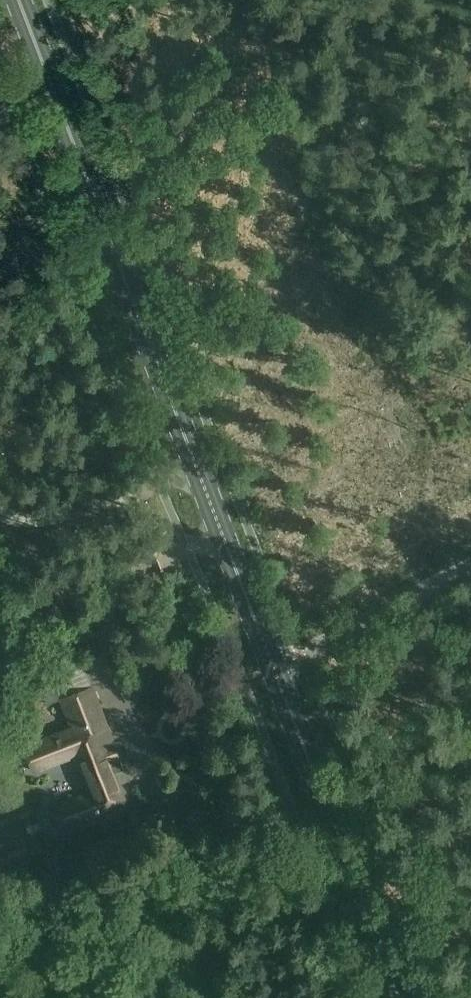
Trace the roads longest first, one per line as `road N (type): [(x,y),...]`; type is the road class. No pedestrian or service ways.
road 1 (primary): [(400,997),(19,0)]
road 2 (track): [(470,566),(274,666)]
road 3 (track): [(90,188),(229,135),(285,142)]

